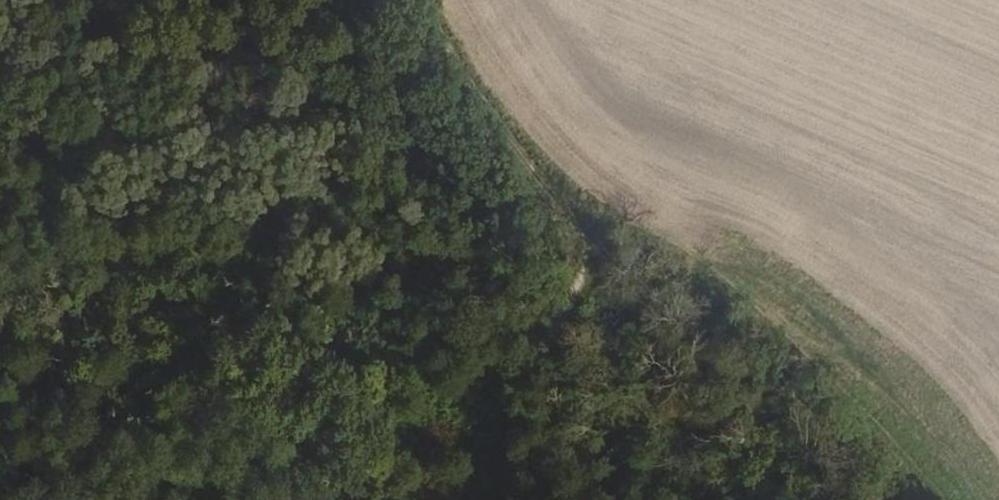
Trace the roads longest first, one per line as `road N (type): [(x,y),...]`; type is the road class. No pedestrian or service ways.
road 1 (track): [(0,299),(590,249)]
road 2 (track): [(590,249),(520,156),(422,0)]
road 3 (track): [(502,499),(511,404),(582,290),(590,249)]

